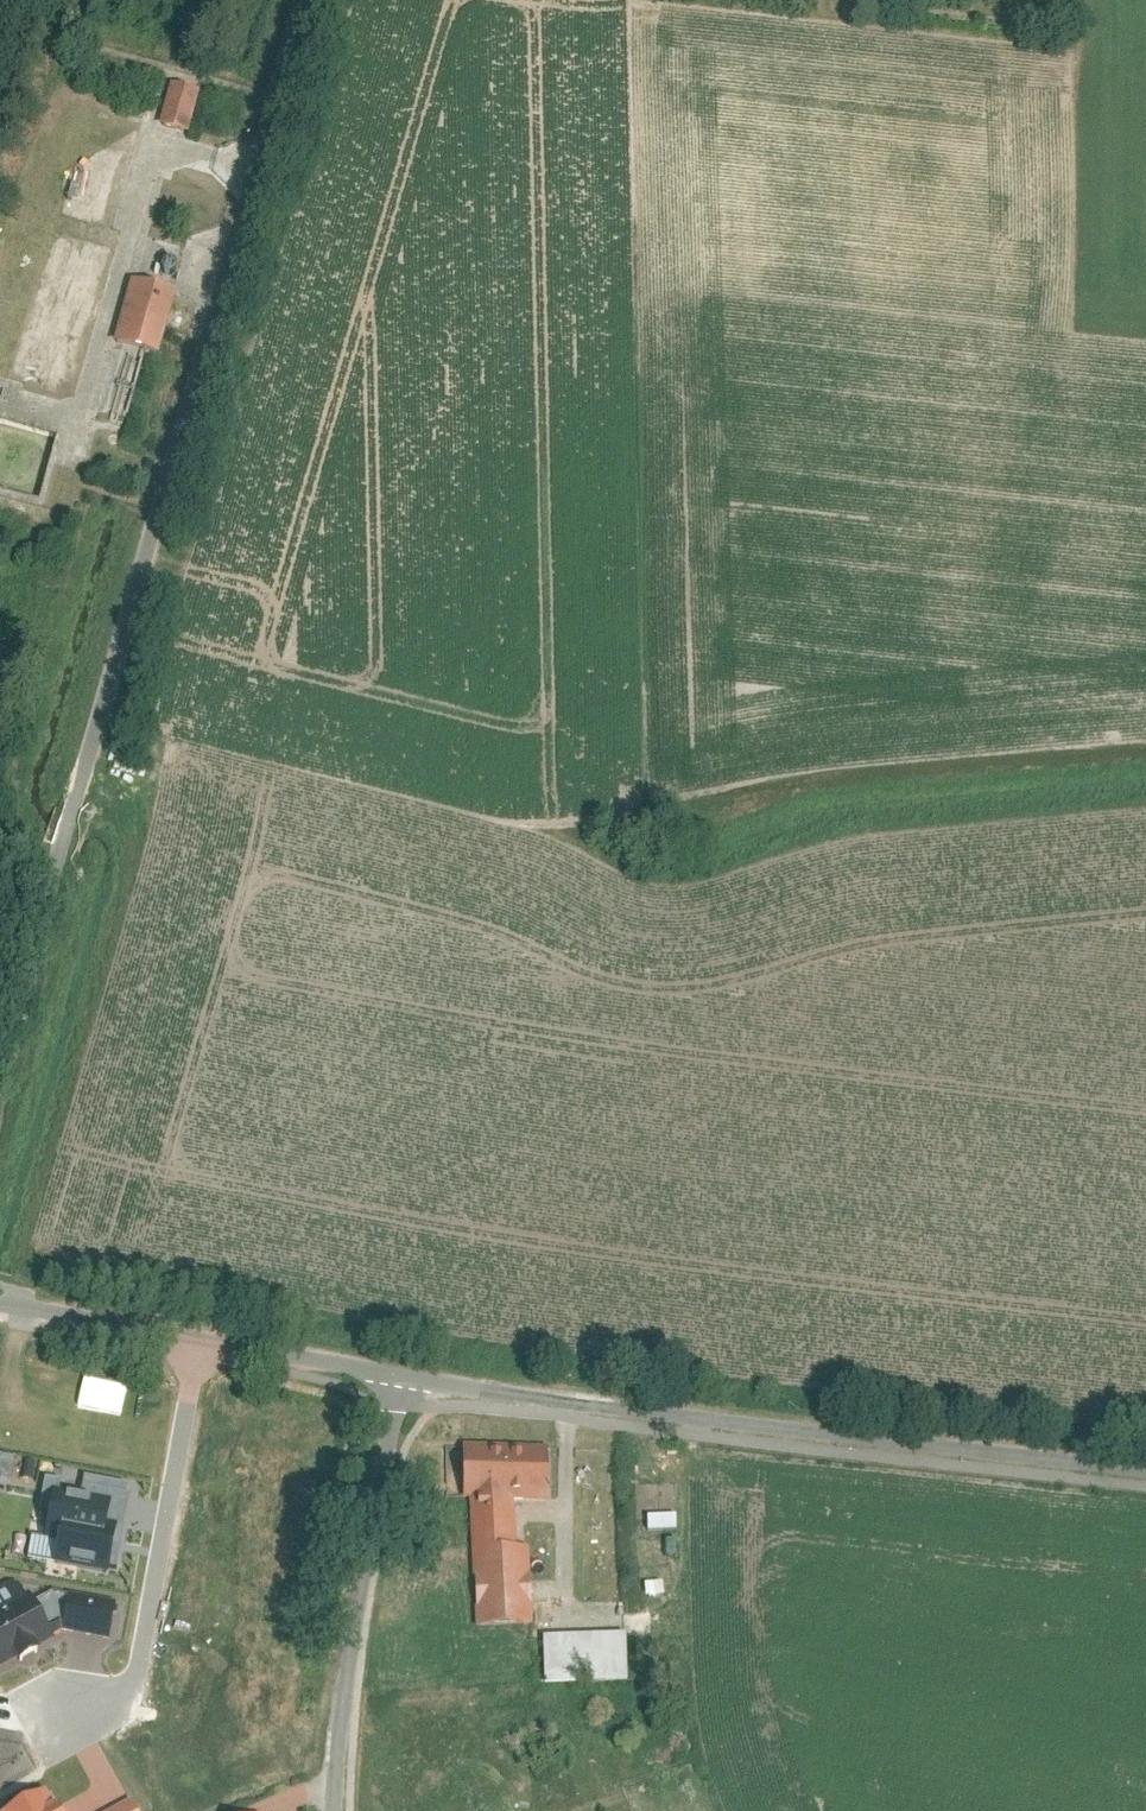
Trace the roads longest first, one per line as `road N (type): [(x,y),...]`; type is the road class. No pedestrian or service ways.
road 1 (residential): [(308,0),(0,1101)]
road 2 (residential): [(1145,1473),(412,1375)]
road 3 (residential): [(202,1333),(131,1686),(45,1730)]
road 4 (residential): [(412,1375),(375,1498),(337,1765),(339,1810)]
road 5 (unclassified): [(412,1375),(202,1333)]
road 6 (unclassified): [(202,1333),(0,1299)]

